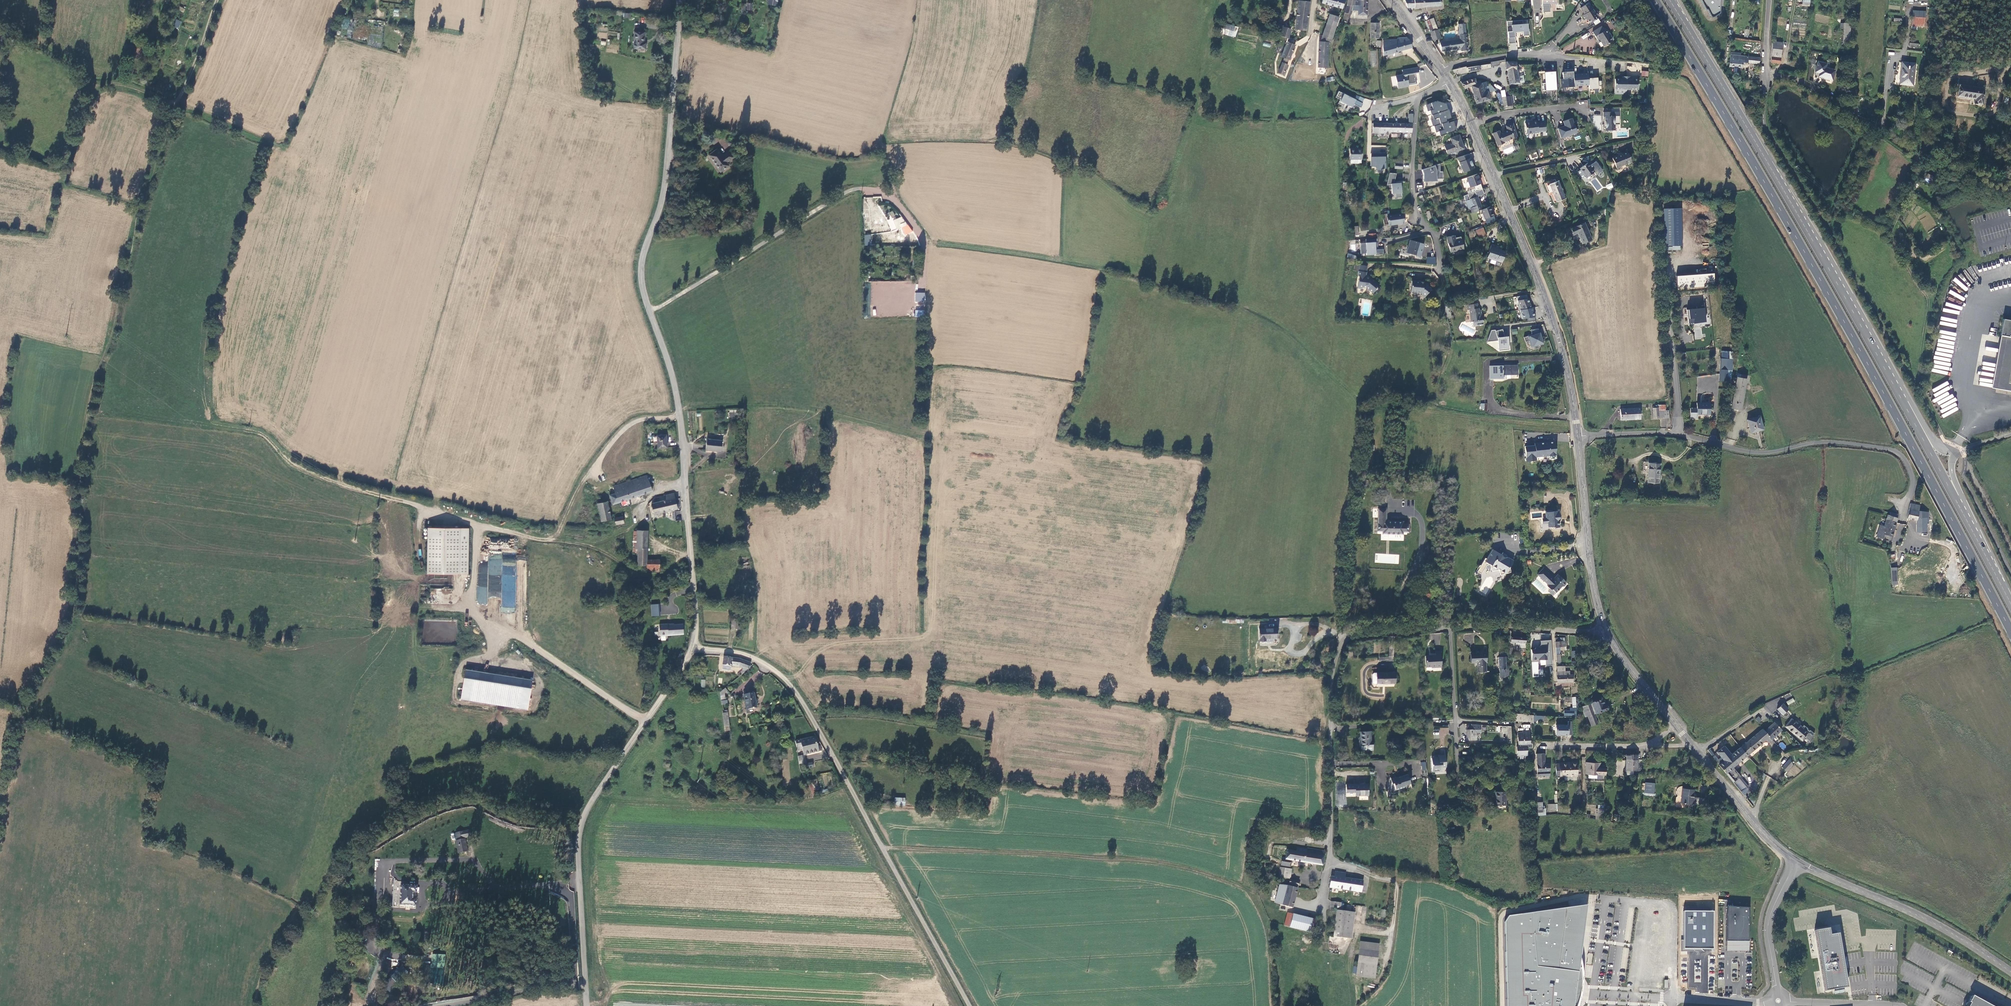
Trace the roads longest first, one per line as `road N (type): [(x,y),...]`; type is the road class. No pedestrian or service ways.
road 1 (trunk): [(1655,0),(1747,147),(2010,633)]
road 2 (track): [(177,106),(91,398),(71,621),(31,699),(0,792)]
road 3 (track): [(216,426),(264,436),(295,467),(320,477),(591,547),(638,574),(668,571),(691,553)]
road 4 (unclassified): [(970,1005),(797,693),(745,655),(694,647)]
road 5 (trunk): [(1888,373),(1672,4)]
road 6 (unclassified): [(1450,628),(1344,640),(1332,678),(1323,898),(1304,912),(1279,908)]
road 7 (track): [(881,847),(1154,862),(1232,882),(1279,908)]
road 8 (tertiary): [(694,647),(578,828),(586,1005)]
road 9 (unclassified): [(1578,437),(1664,433),(1750,452),(1834,442),(1890,449),(1912,477),(1901,511)]
road 10 (tertiary): [(649,312),(680,416),(694,647)]
road 11 (unclassified): [(1471,123),(1553,321),(1578,437)]
road 12 (tertiary): [(679,0),(667,174),(640,264),(649,312)]
road 13 (unclassified): [(1693,746),(1792,862),(1769,924),(1779,1001)]
road 14 (track): [(479,524),(471,603),(482,622),(531,644),(645,721)]
road 15 (unclassified): [(649,312),(843,193),(866,188)]
road 16 (unclassified): [(1770,0),(1766,76),(1798,80),(1878,130)]
road 17 (residential): [(1419,96),(1414,200),(1435,240),(1444,287)]
road 18 (unclassified): [(1578,437),(1592,580),(1606,631)]
road 19 (track): [(547,539),(627,426),(680,416)]
road 20 (unclassified): [(1441,69),(1517,55),(1617,62)]
road 21 (trunk): [(1968,521),(1888,373)]
road 22 (unclassified): [(1458,787),(1450,628)]
road 23 (unclassified): [(1606,631),(1450,628)]
road 24 (track): [(1577,426),(1424,409)]
road 25 (track): [(439,890),(578,882)]

